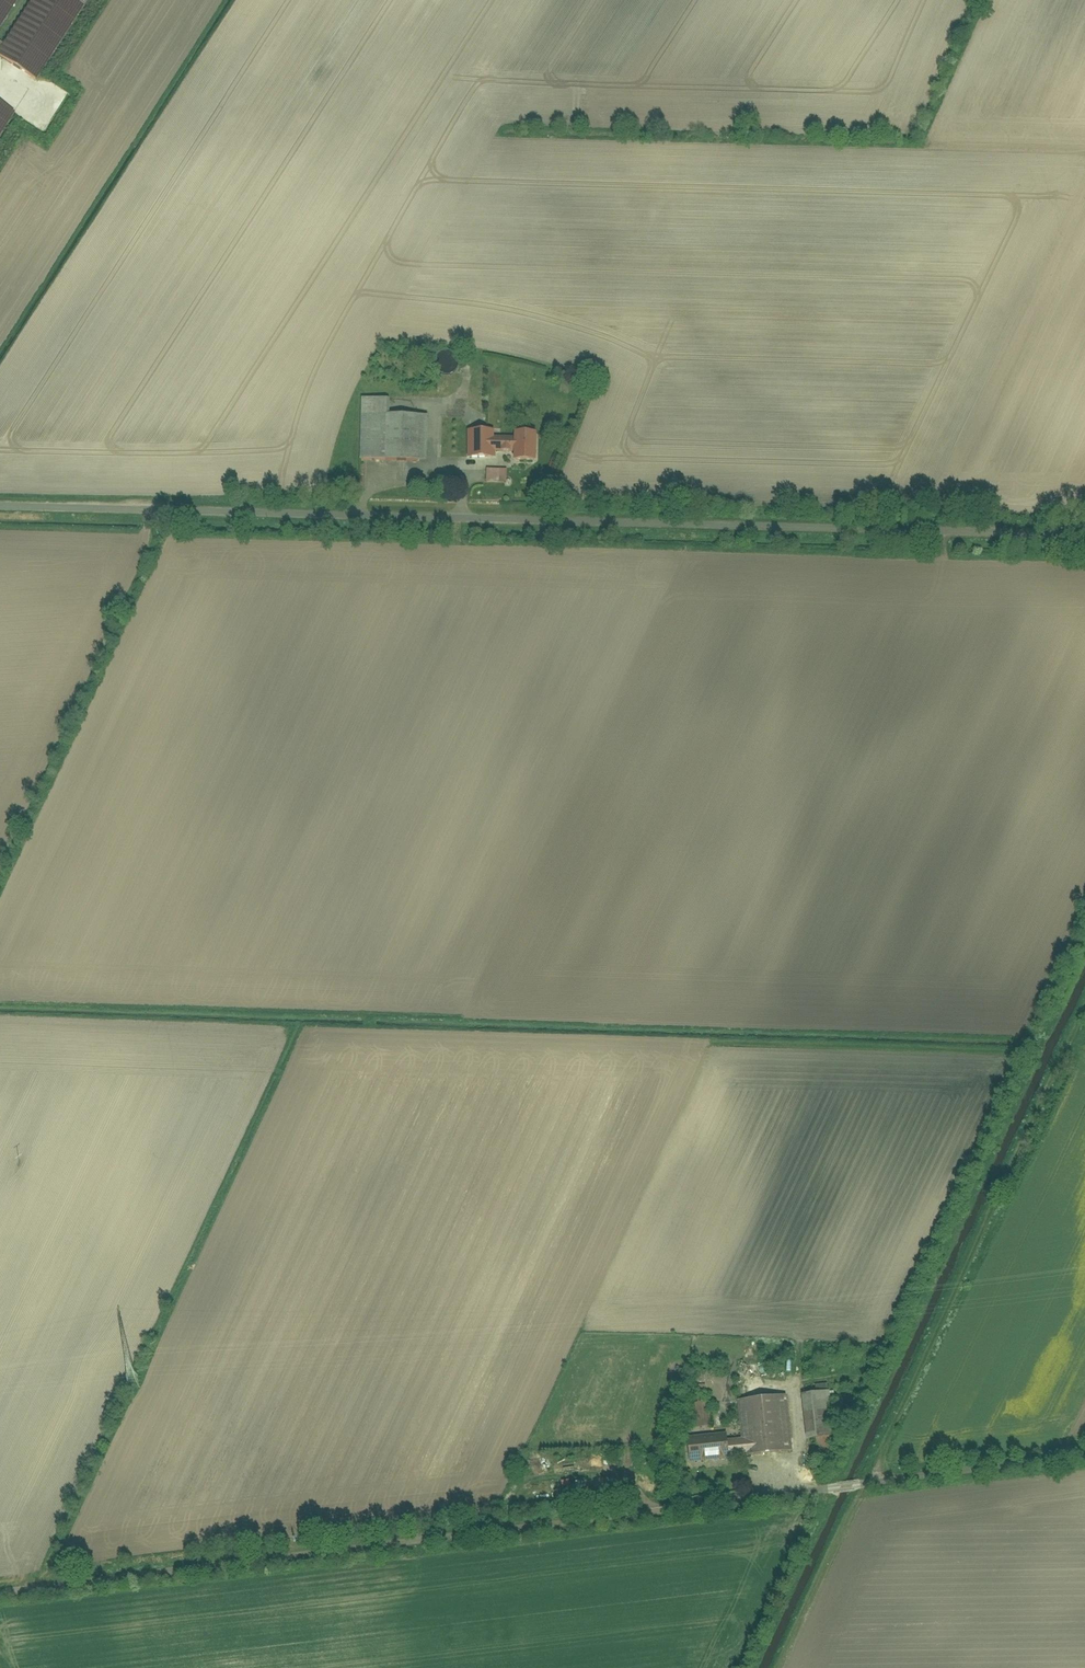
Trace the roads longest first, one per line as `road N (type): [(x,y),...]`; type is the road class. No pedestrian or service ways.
road 1 (unclassified): [(0,1595),(1084,1458)]
road 2 (residential): [(1084,539),(0,507)]

